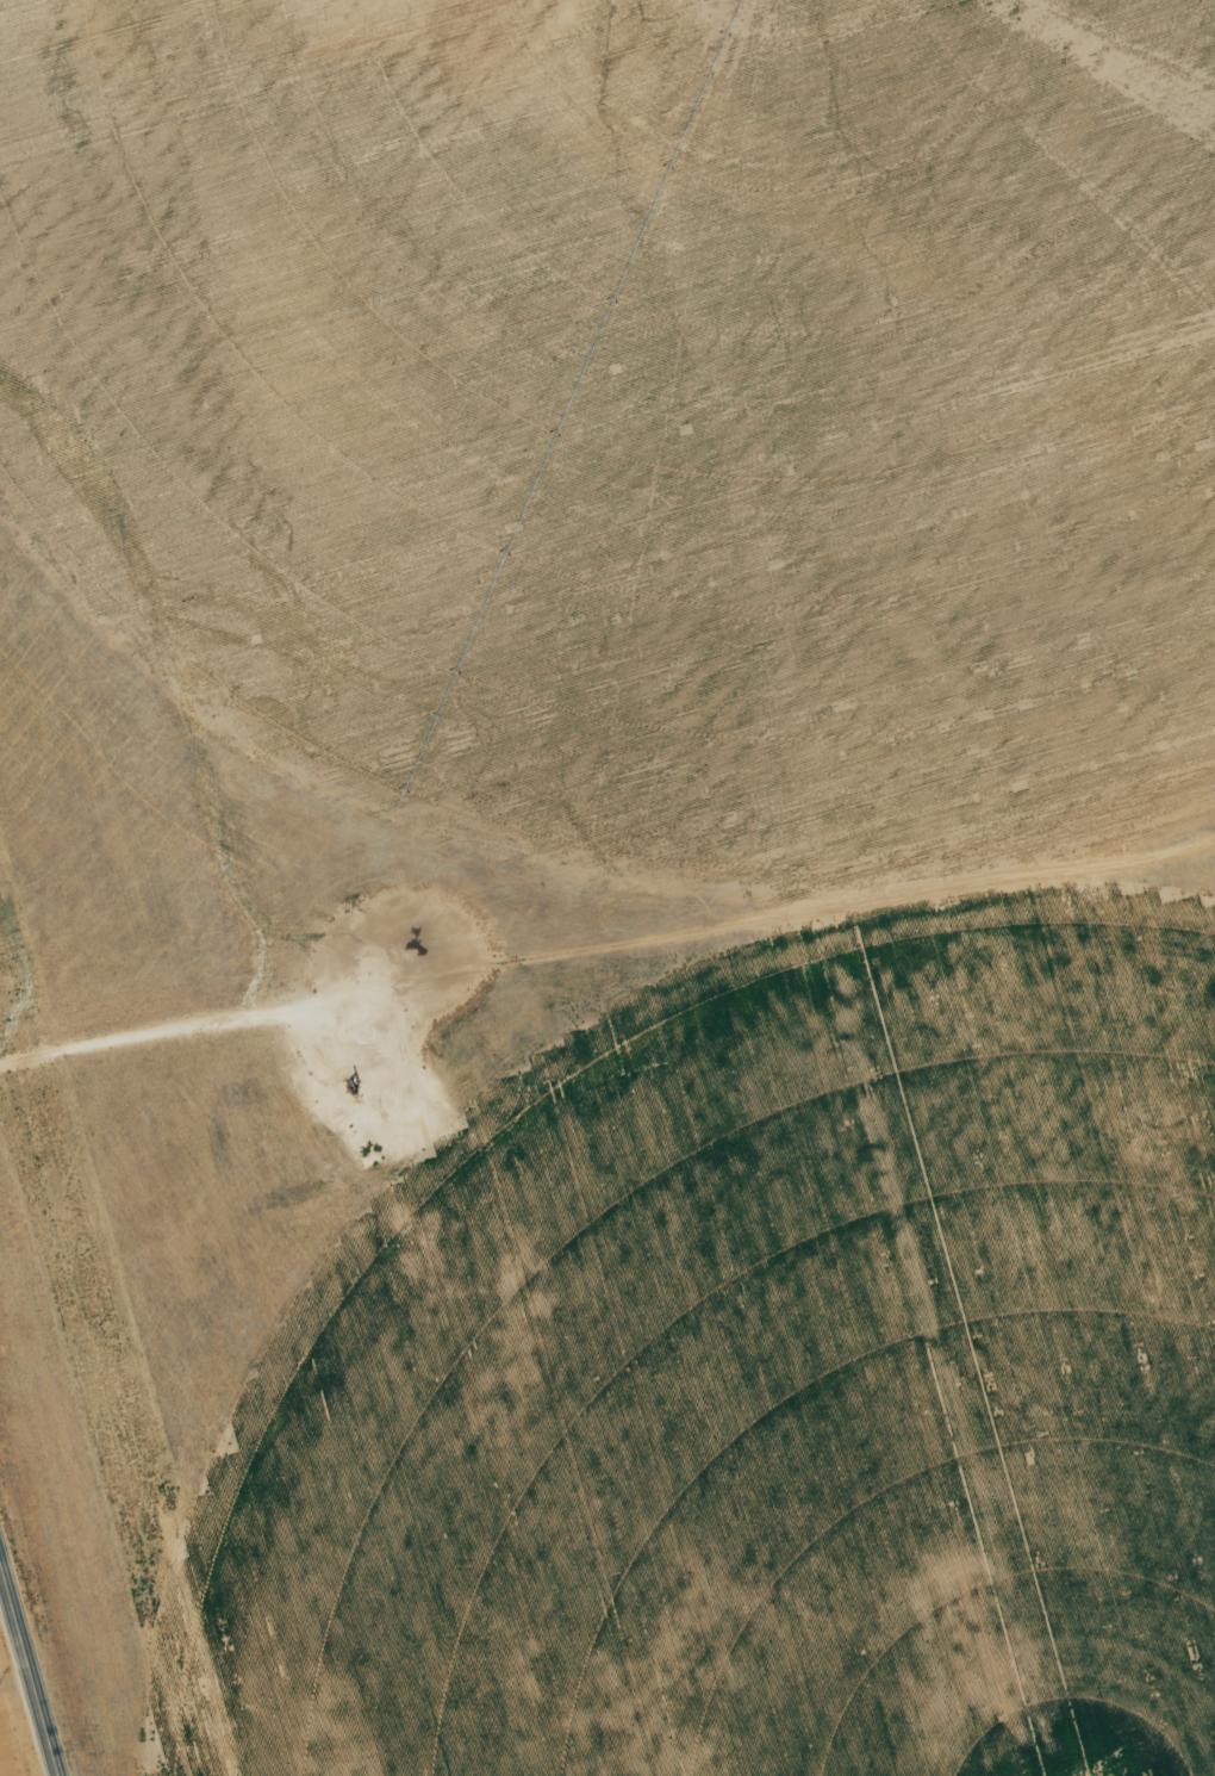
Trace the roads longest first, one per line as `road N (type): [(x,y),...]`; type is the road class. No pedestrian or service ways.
road 1 (secondary): [(0,1577),(54,1775)]

